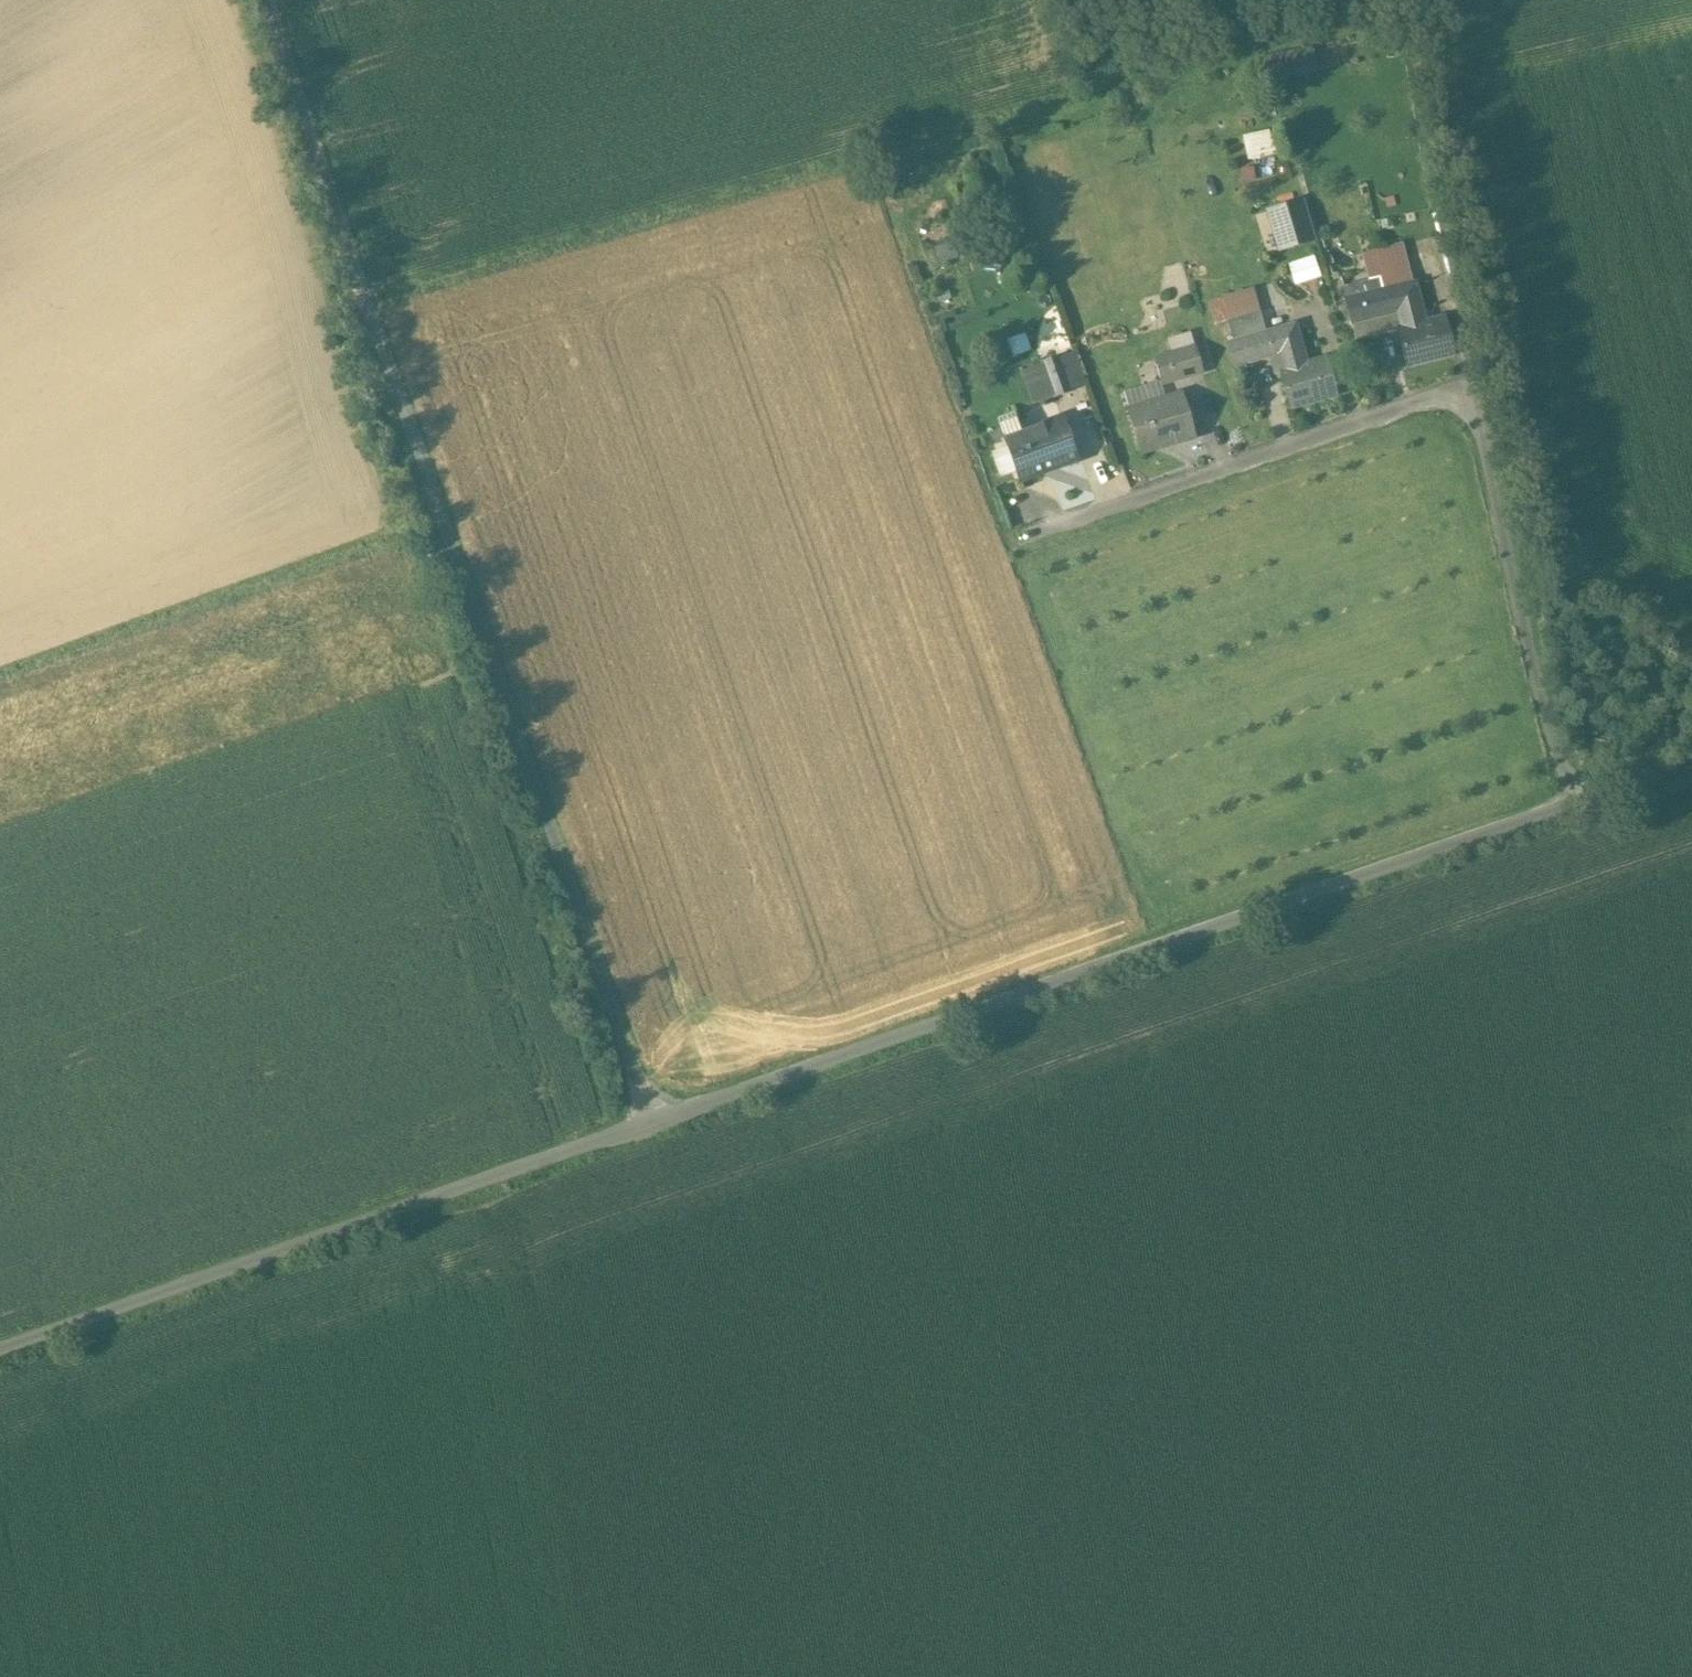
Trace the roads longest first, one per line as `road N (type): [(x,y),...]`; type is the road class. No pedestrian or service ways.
road 1 (unclassified): [(0,1351),(1691,763)]

